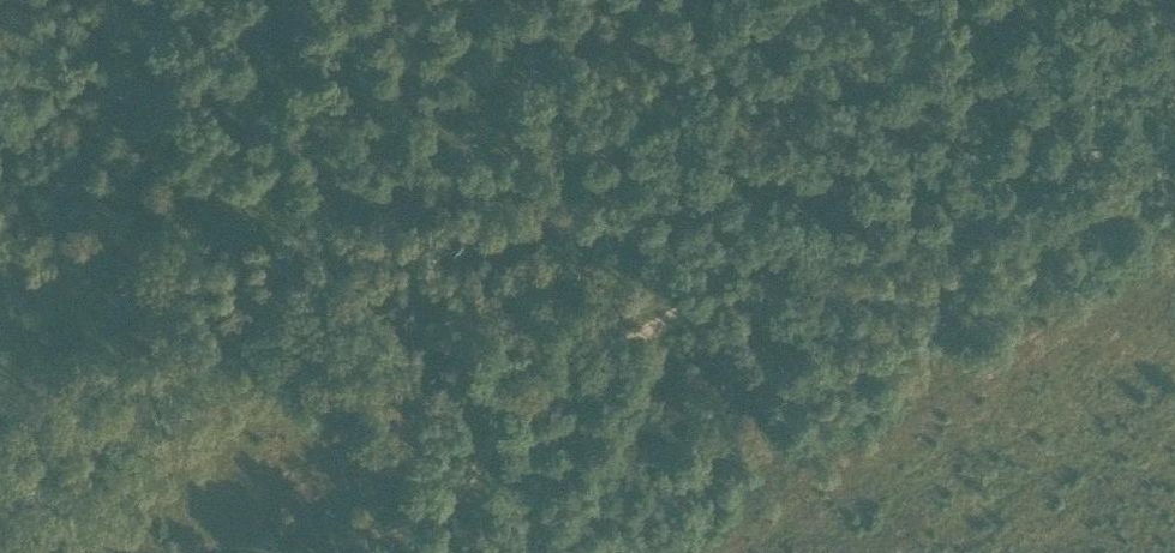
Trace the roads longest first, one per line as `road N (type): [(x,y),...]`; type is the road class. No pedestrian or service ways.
road 1 (track): [(696,302),(840,233),(1174,126)]
road 2 (track): [(313,552),(386,528),(459,483),(543,382),(696,302)]
road 3 (track): [(493,78),(669,234),(696,302)]

